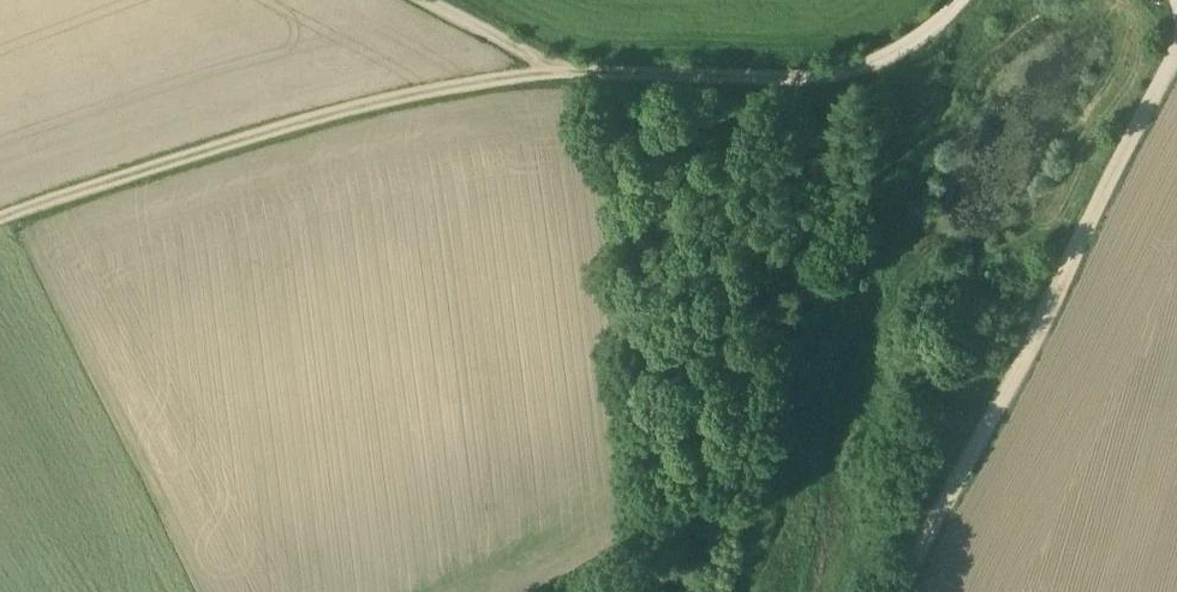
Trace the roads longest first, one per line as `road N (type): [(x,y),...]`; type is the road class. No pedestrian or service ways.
road 1 (track): [(962,0),(900,47),(855,65),(788,78),(571,72),(424,92),(347,107),(0,216)]
road 2 (track): [(1176,43),(912,591)]
road 3 (track): [(571,72),(432,0)]

